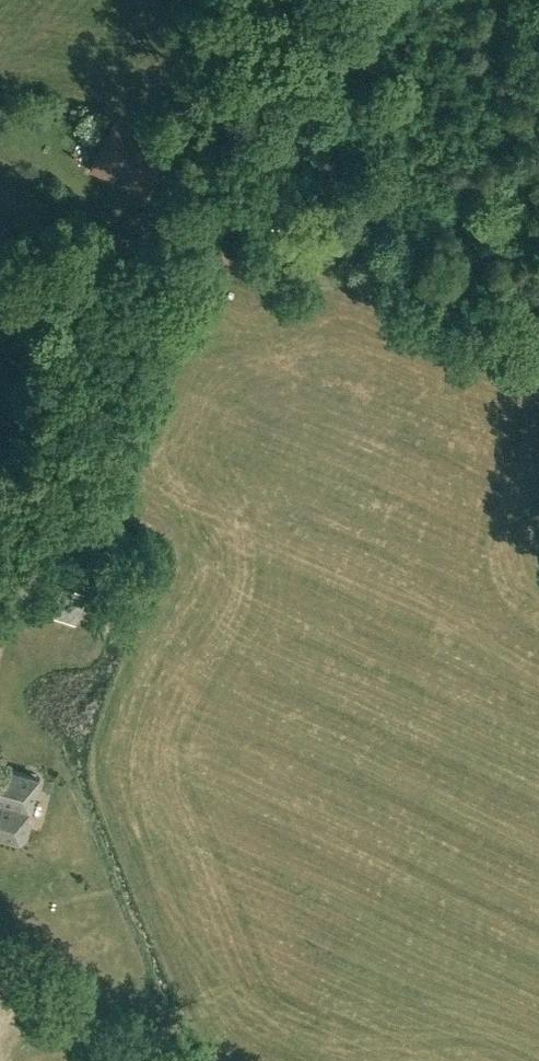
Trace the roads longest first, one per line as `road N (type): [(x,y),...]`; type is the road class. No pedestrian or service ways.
road 1 (unclassified): [(0,650),(177,264),(256,0)]

